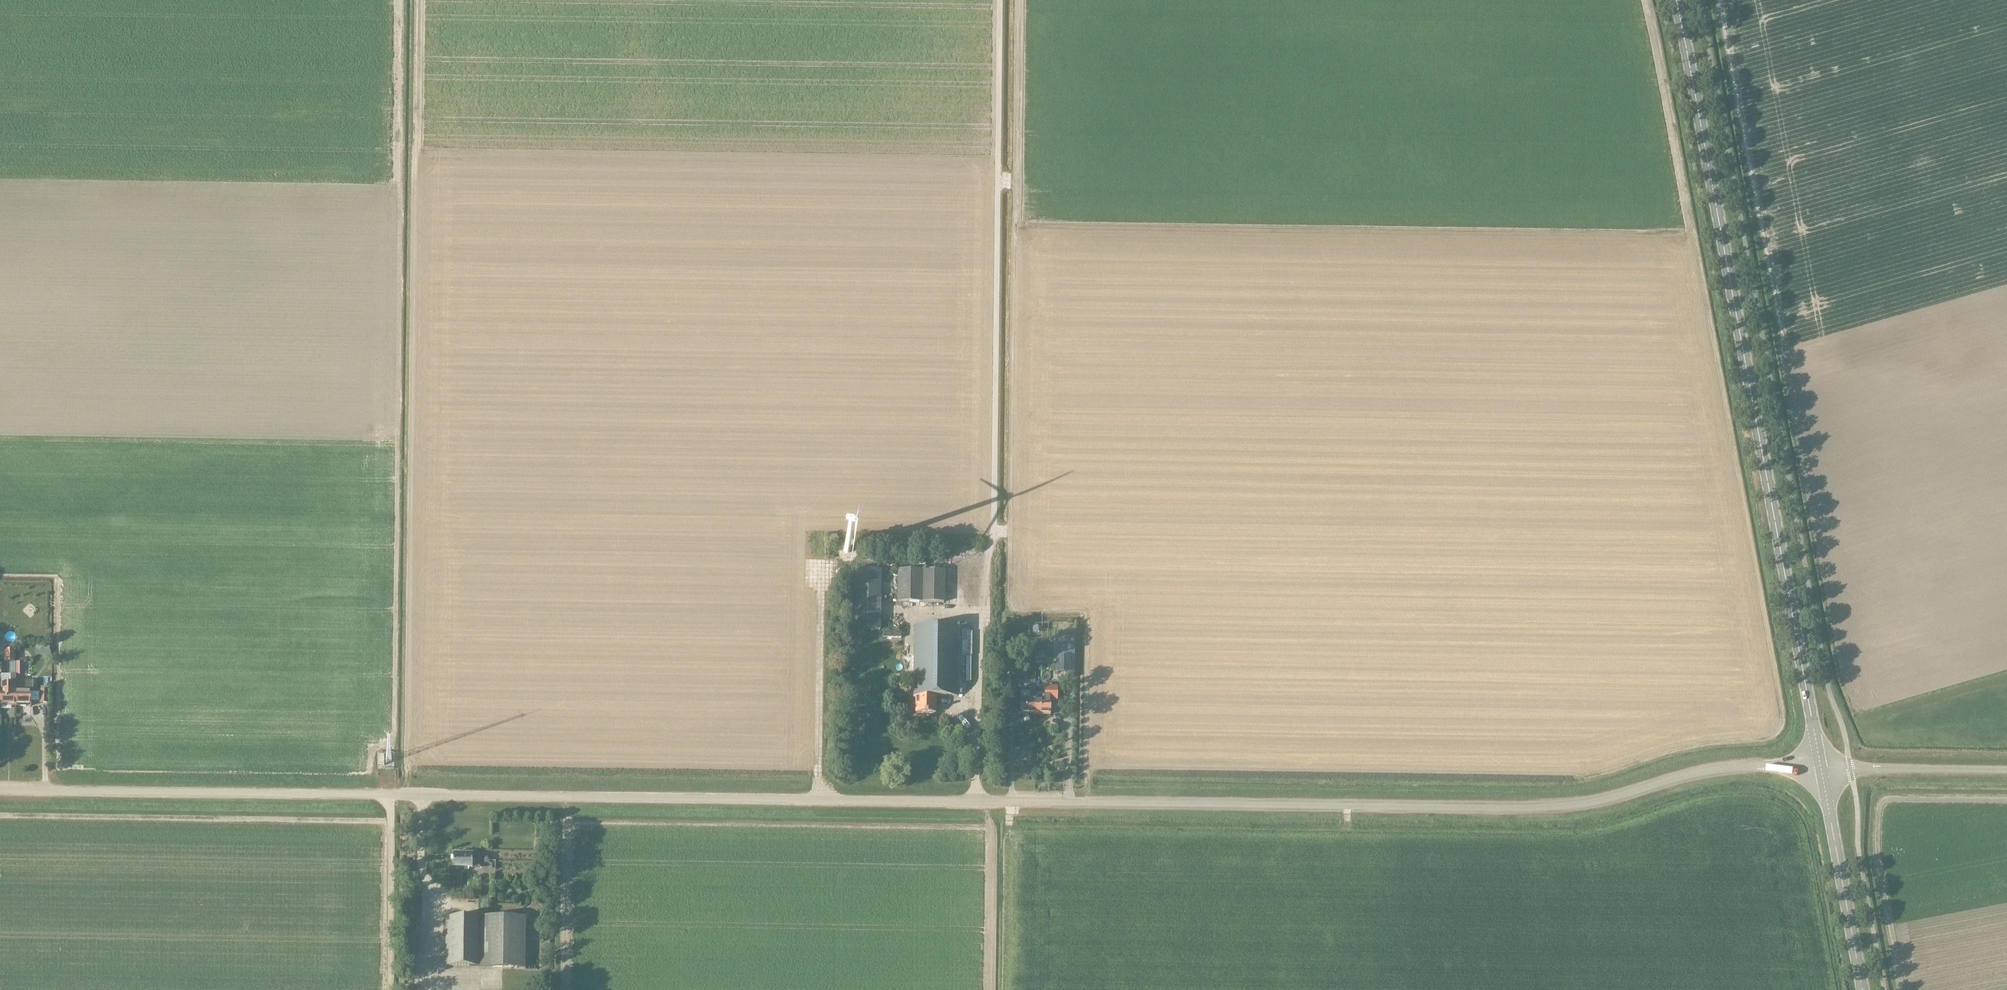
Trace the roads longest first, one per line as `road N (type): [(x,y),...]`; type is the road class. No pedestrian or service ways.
road 1 (unclassified): [(1821,767),(1720,769),(1602,800),(1531,808),(0,790)]
road 2 (secondary): [(1821,767),(1676,0)]
road 3 (secondary): [(1863,989),(1821,767)]
road 4 (unclassified): [(2006,769),(1821,767)]

